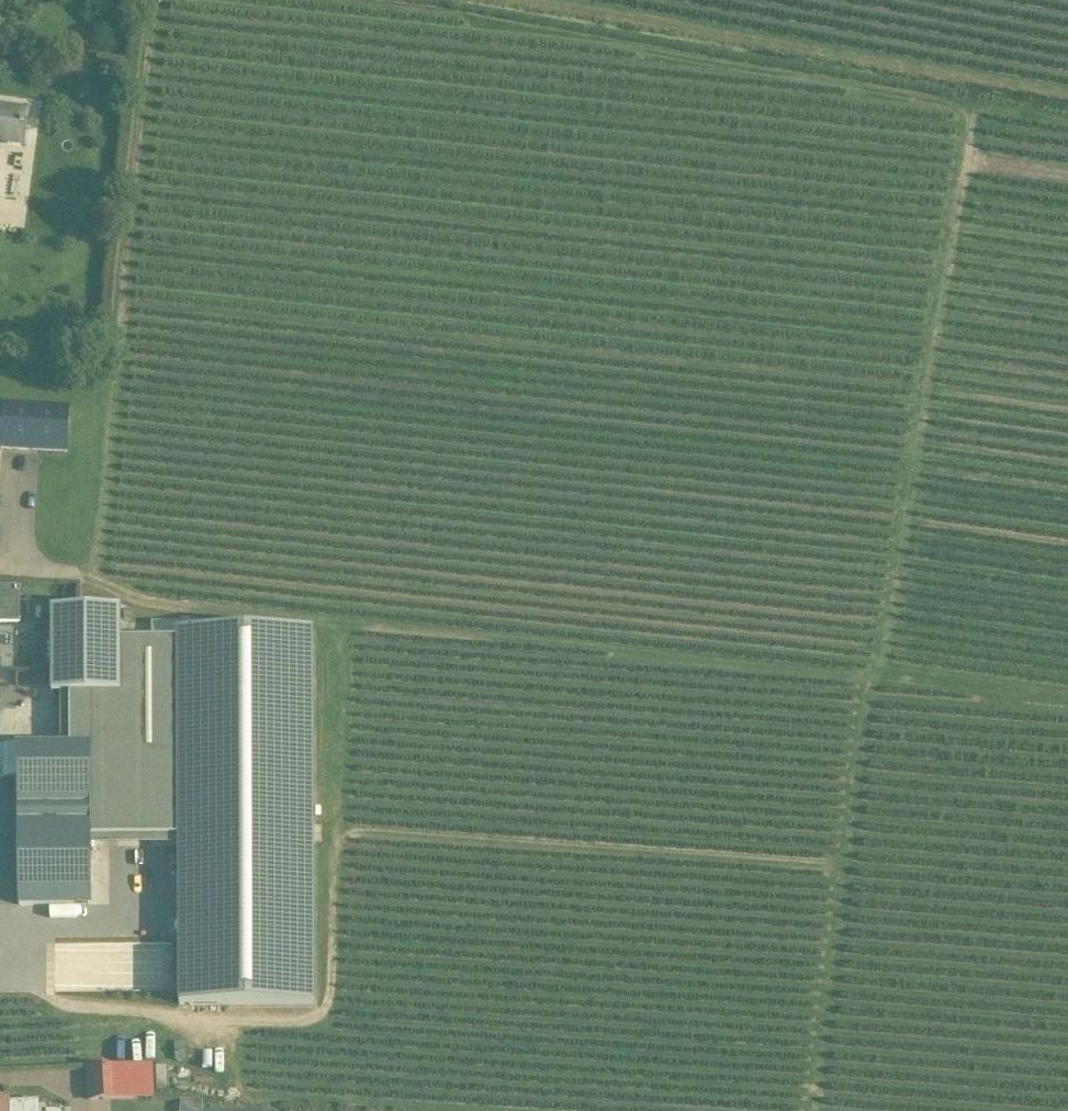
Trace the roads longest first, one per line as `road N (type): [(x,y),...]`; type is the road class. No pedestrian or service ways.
road 1 (track): [(0,960),(66,1007),(314,1021),(327,1005),(332,830),(845,864),(946,248)]
road 2 (track): [(845,864),(815,1104)]

